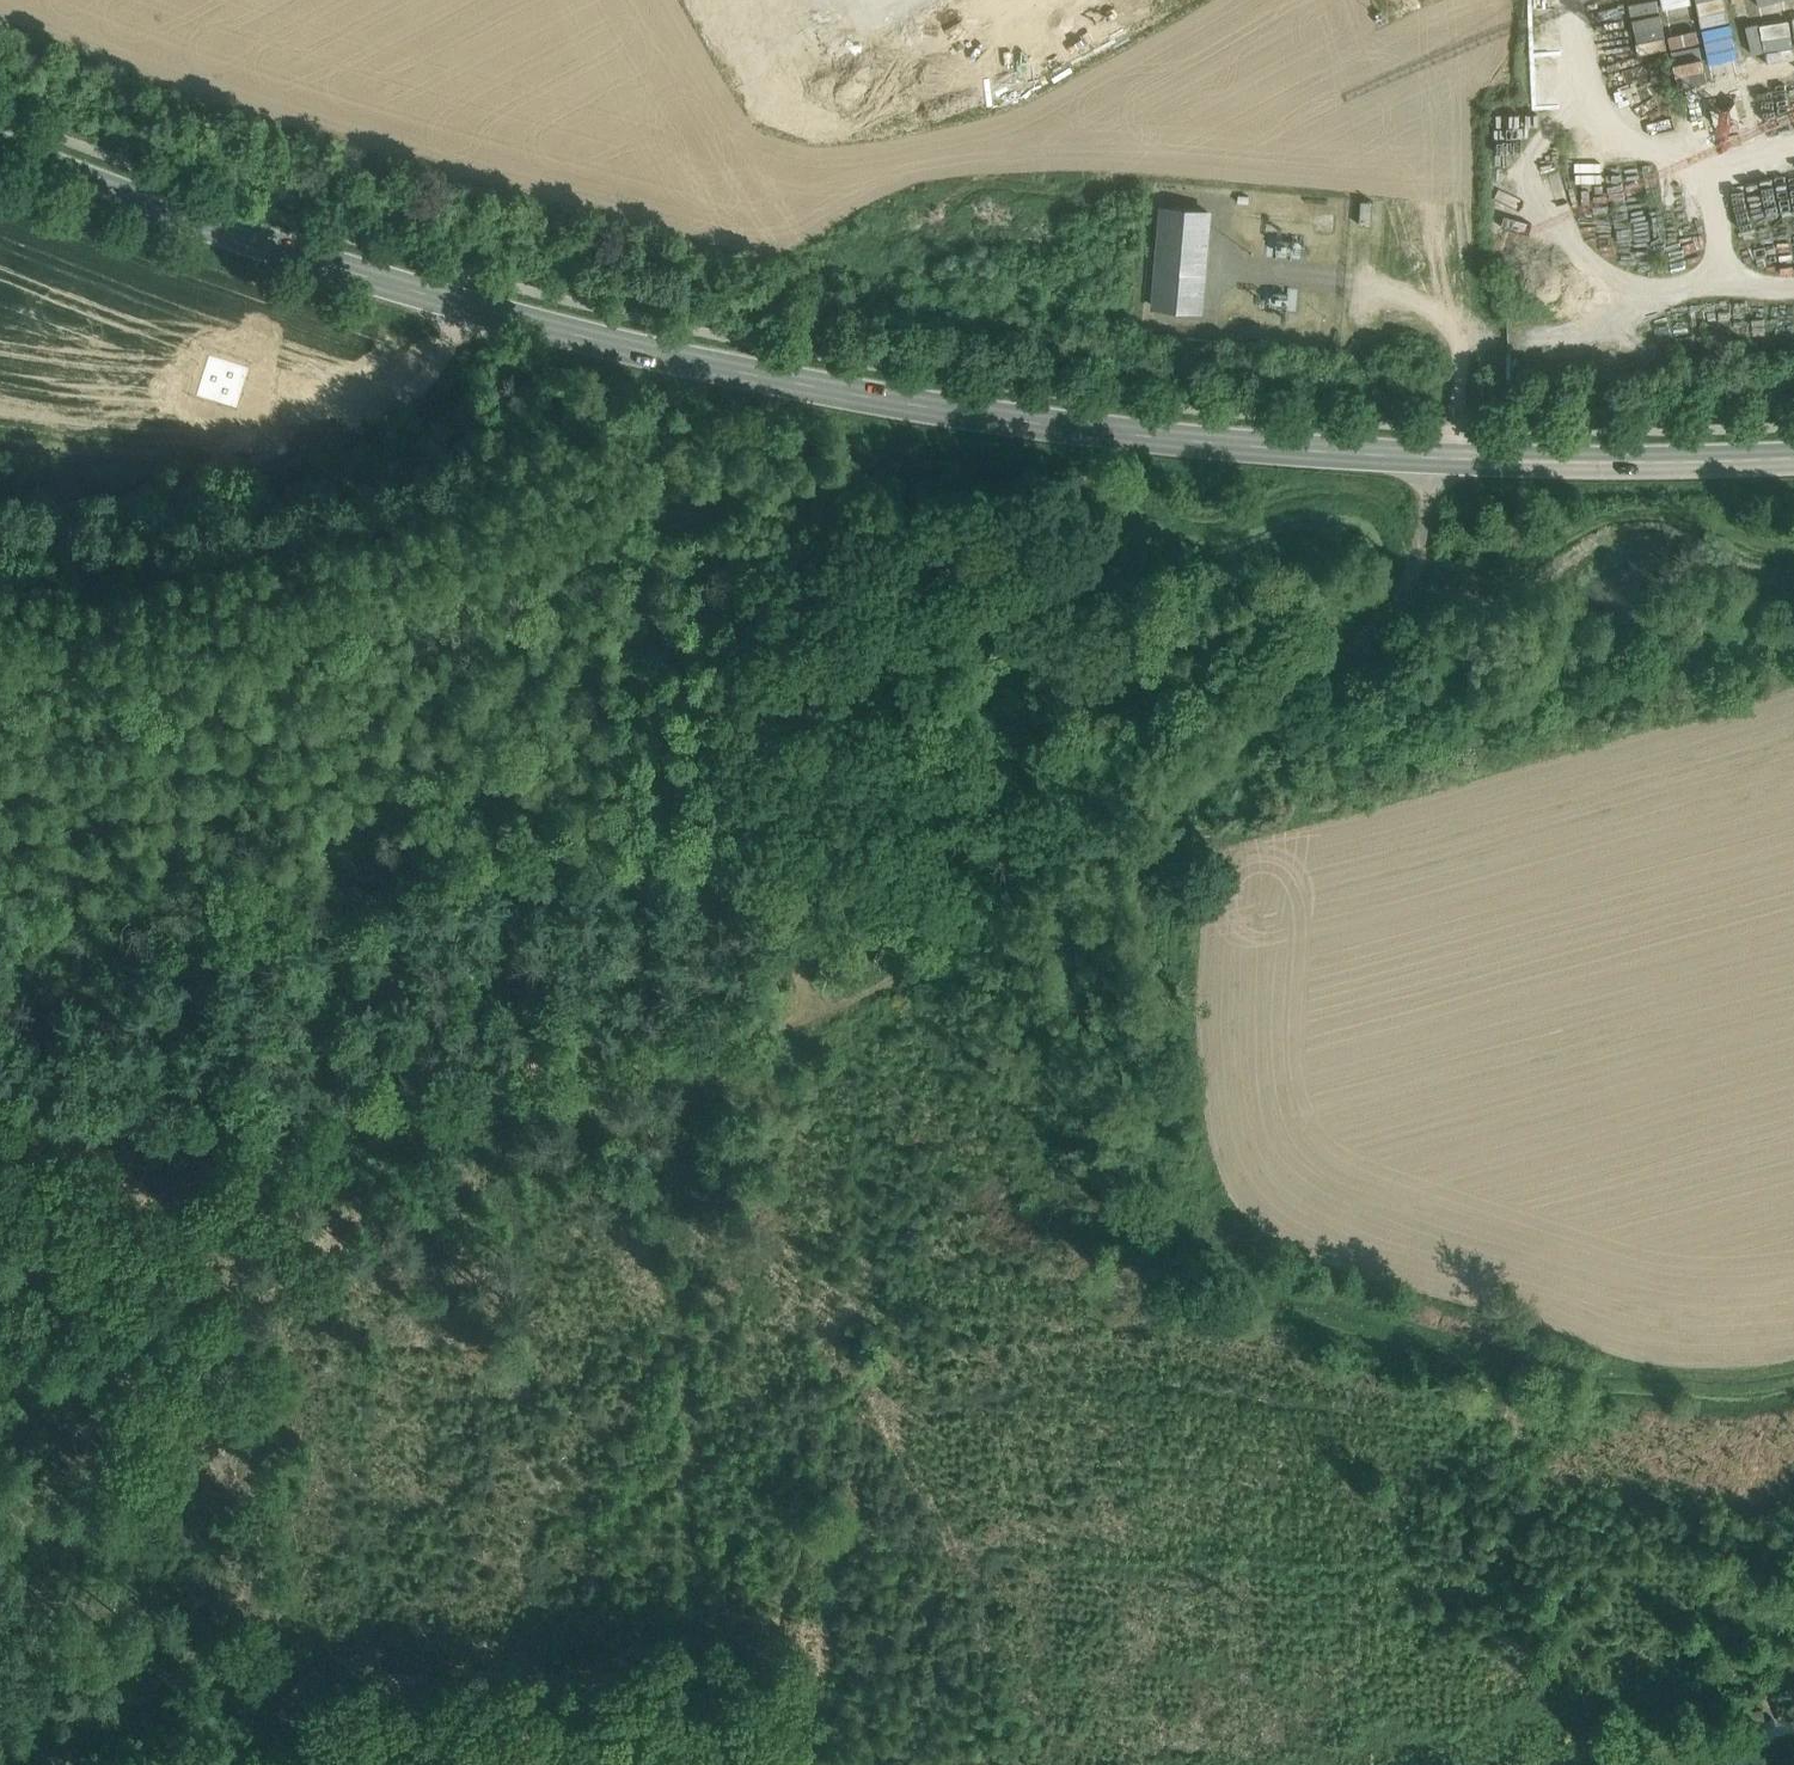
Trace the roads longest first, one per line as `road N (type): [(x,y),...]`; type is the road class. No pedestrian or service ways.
road 1 (secondary): [(1793,457),(1334,452),(941,408),(697,364),(471,307),(220,230),(0,146)]
road 2 (track): [(471,307),(446,368),(394,411)]

